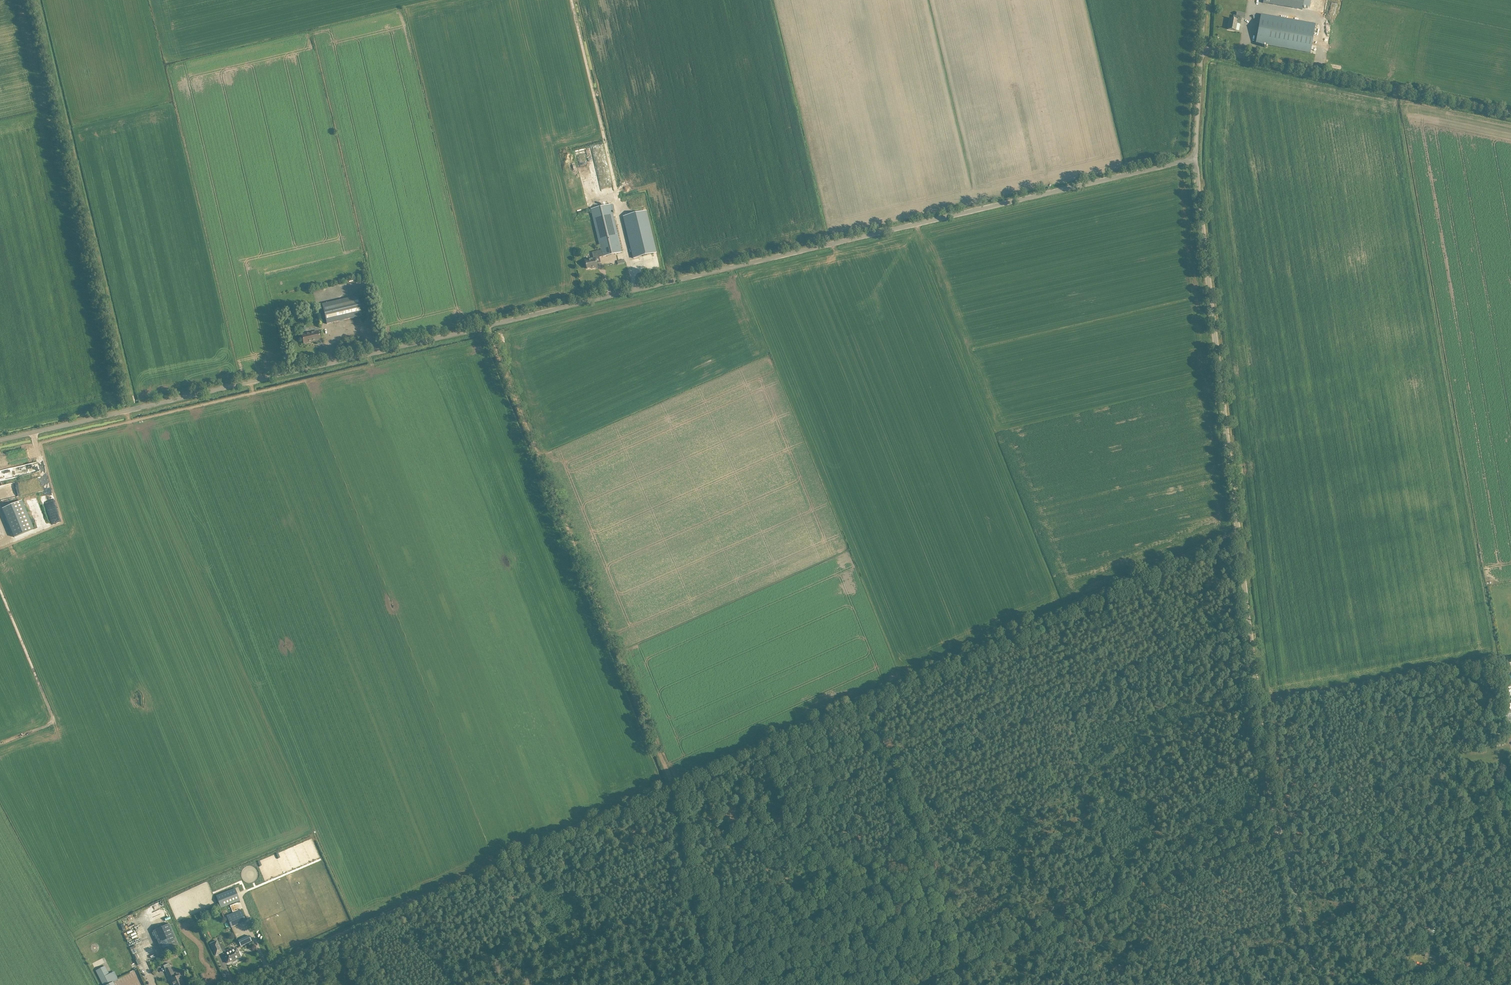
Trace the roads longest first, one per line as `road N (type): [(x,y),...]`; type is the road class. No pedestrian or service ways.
road 1 (unclassified): [(0,439),(1197,160)]
road 2 (unclassified): [(1286,854),(1262,727),(1197,160)]
road 3 (track): [(486,326),(675,786)]
road 4 (track): [(863,702),(1238,532)]
road 5 (track): [(1056,614),(1078,755),(1145,984)]
road 6 (unclassified): [(1510,115),(1202,49)]
road 7 (track): [(240,984),(509,859)]
road 8 (track): [(863,702),(965,966)]
road 9 (track): [(768,745),(834,984)]
road 10 (unclassified): [(1286,854),(1510,811)]
road 11 (track): [(509,859),(663,790)]
road 12 (track): [(1119,900),(965,966)]
road 13 (unclassified): [(1317,984),(1286,854)]
road 14 (track): [(677,795),(701,925)]
road 15 (track): [(509,859),(547,984)]

